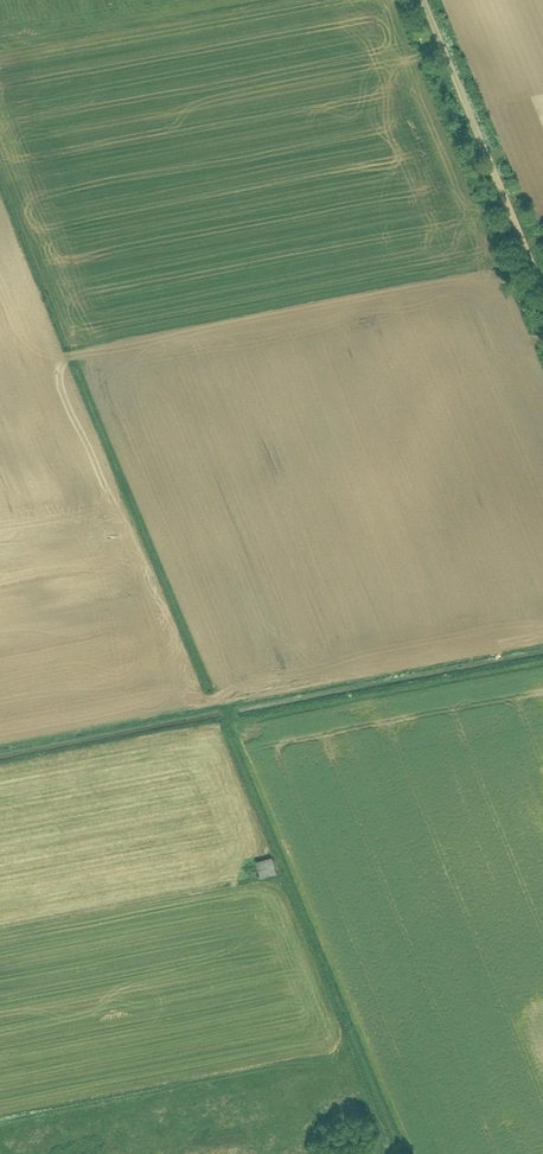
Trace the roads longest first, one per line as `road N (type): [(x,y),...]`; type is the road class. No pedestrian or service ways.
road 1 (unclassified): [(542,278),(429,0)]

